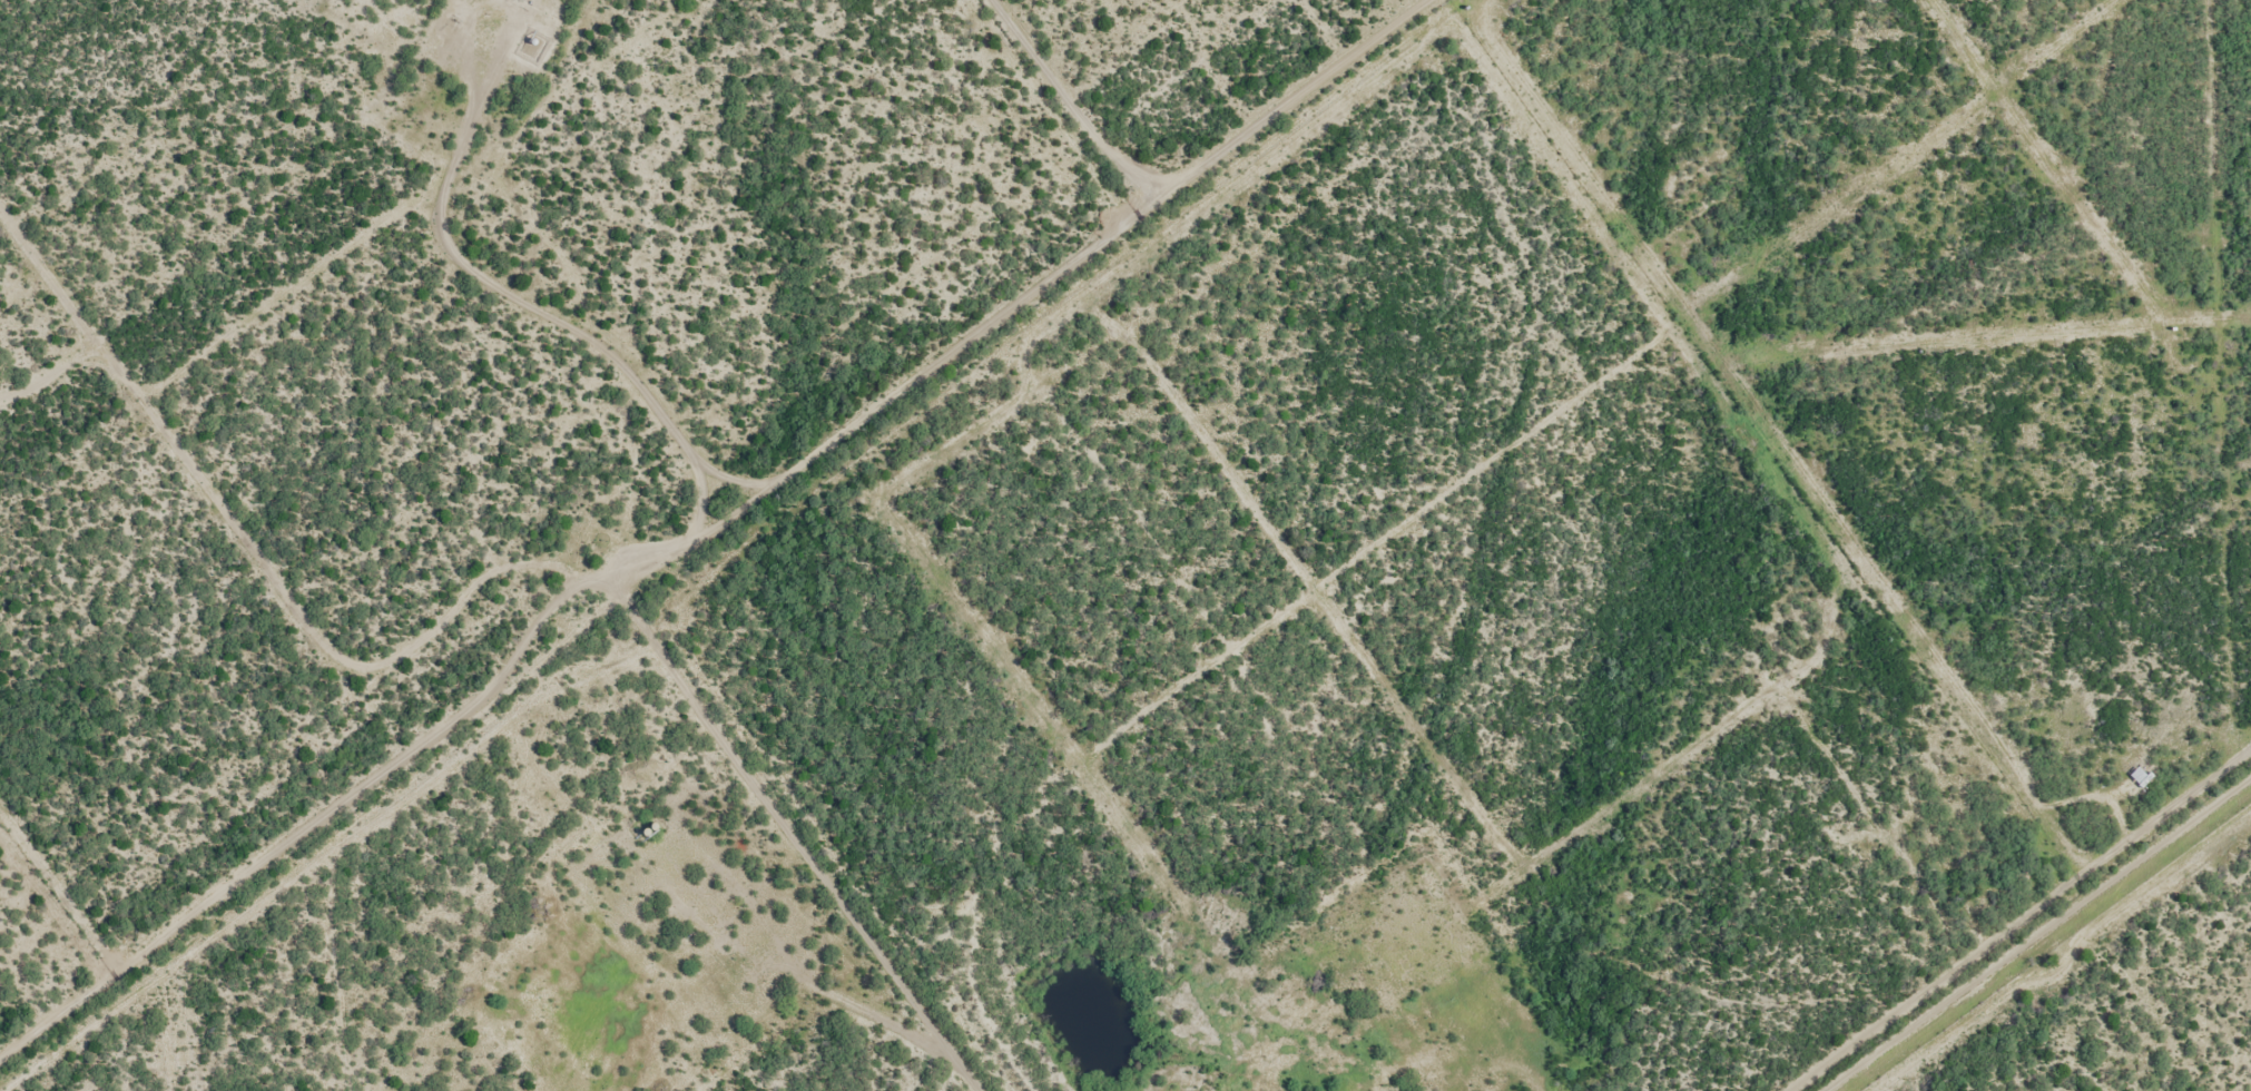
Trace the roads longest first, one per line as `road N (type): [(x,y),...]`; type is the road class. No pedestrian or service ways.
road 1 (residential): [(1835,1090),(2250,783)]

